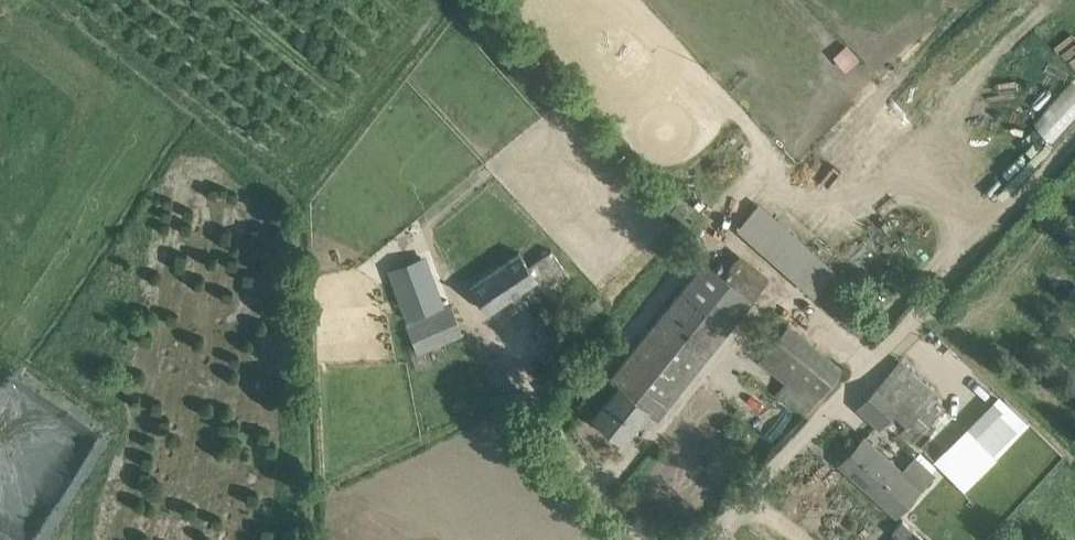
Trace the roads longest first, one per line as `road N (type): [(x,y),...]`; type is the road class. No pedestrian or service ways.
road 1 (unclassified): [(710,539),(904,332)]
road 2 (track): [(904,332),(1074,132)]
road 3 (unclassified): [(649,539),(597,483),(529,384)]

